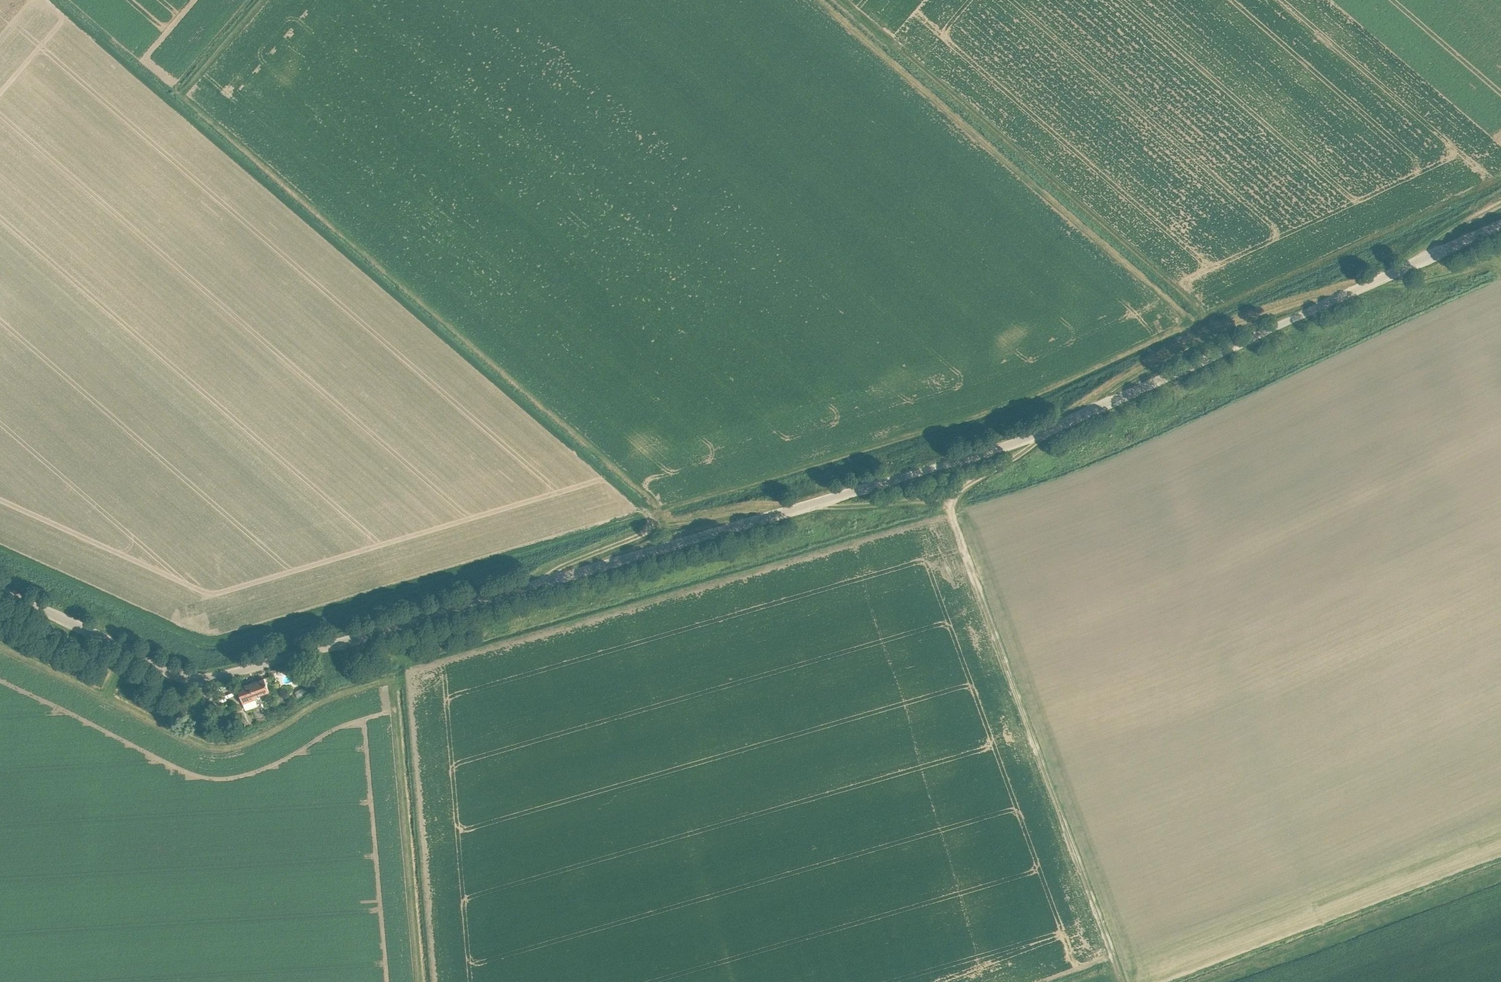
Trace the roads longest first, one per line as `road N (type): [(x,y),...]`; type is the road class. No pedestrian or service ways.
road 1 (unclassified): [(0,597),(182,681),(202,682),(1035,439),(1500,225)]
road 2 (track): [(1361,287),(1500,266)]

